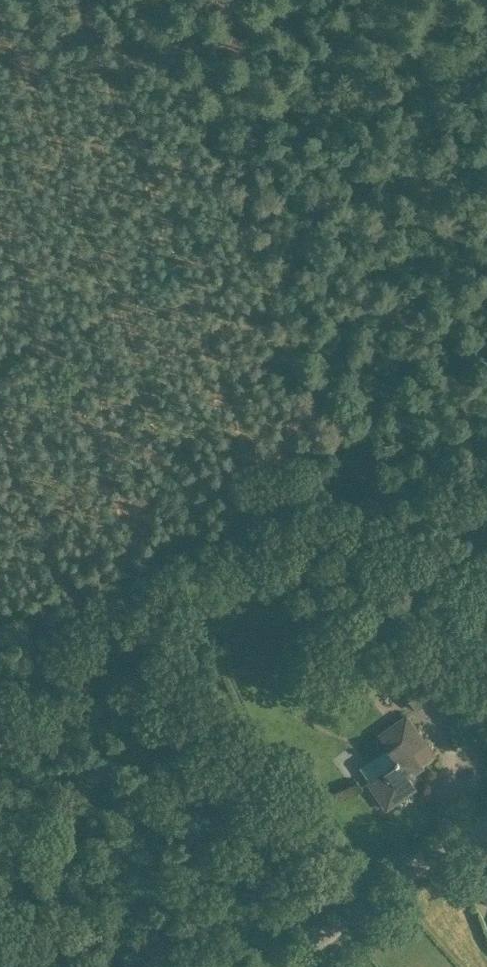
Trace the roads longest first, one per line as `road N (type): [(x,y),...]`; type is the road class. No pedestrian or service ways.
road 1 (unclassified): [(290,966),(371,895),(486,829)]

